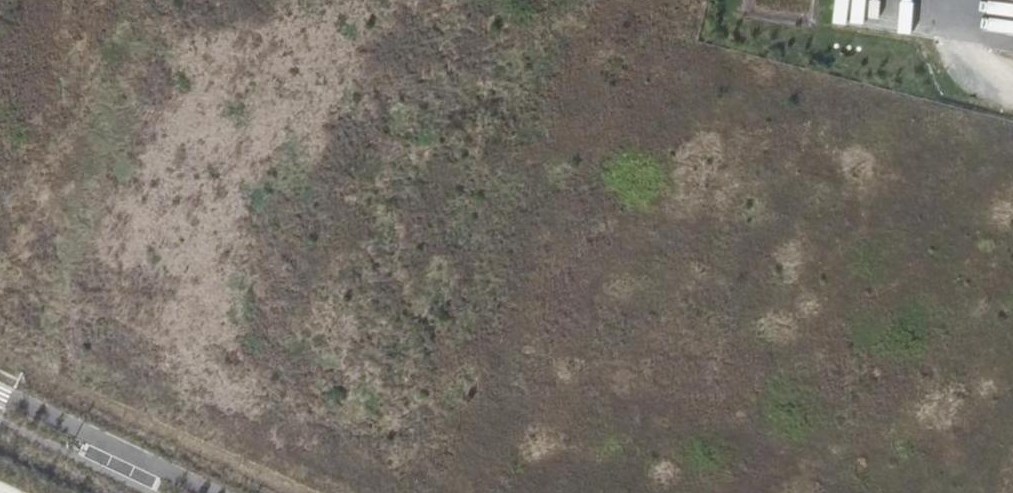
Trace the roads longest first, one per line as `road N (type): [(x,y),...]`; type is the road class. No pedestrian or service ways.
road 1 (residential): [(214,492),(0,394)]

